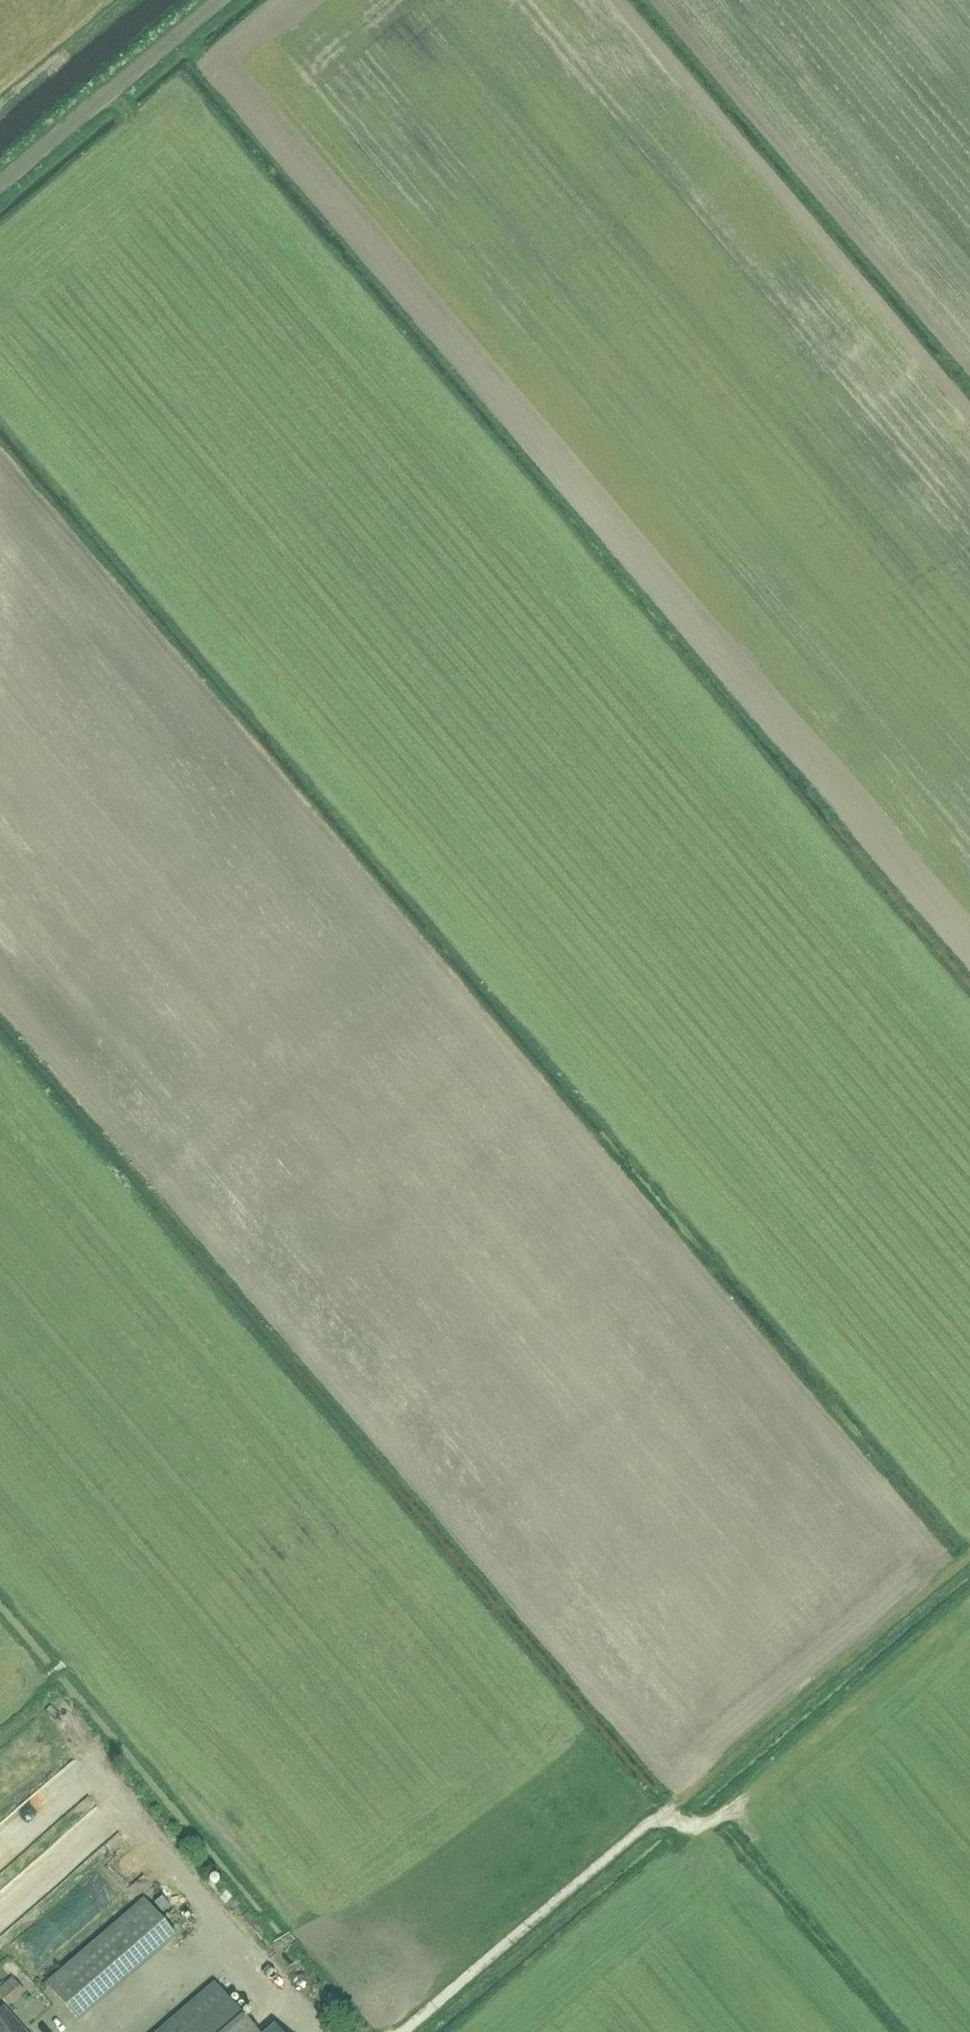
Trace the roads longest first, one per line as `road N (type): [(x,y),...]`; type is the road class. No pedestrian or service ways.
road 1 (unclassified): [(0,180),(214,0)]

